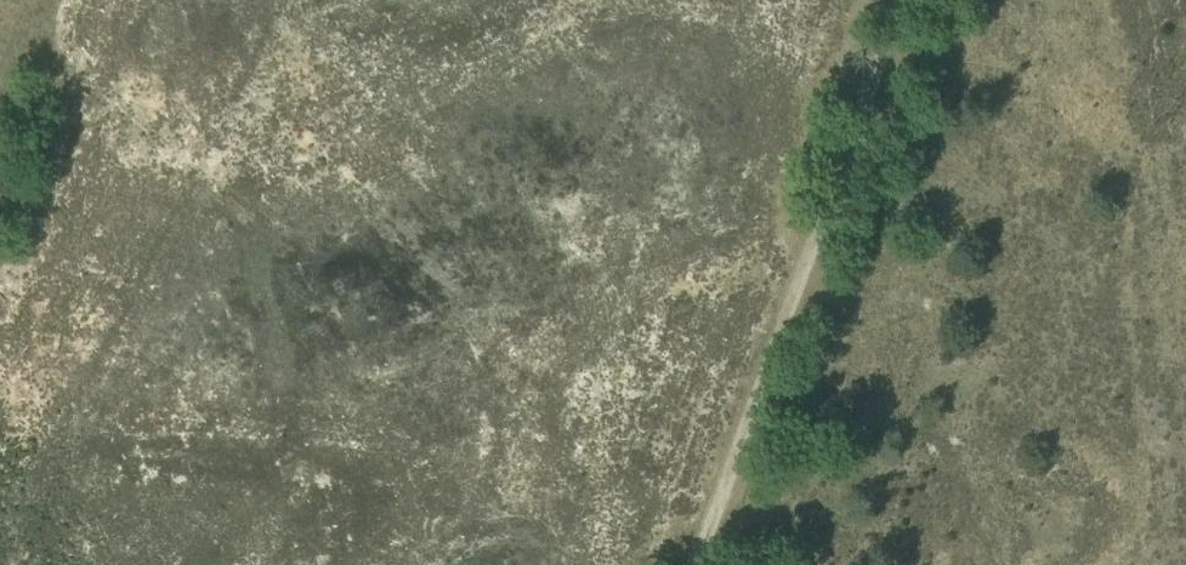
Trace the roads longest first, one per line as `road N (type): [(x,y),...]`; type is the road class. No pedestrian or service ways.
road 1 (track): [(694,564),(903,0)]

